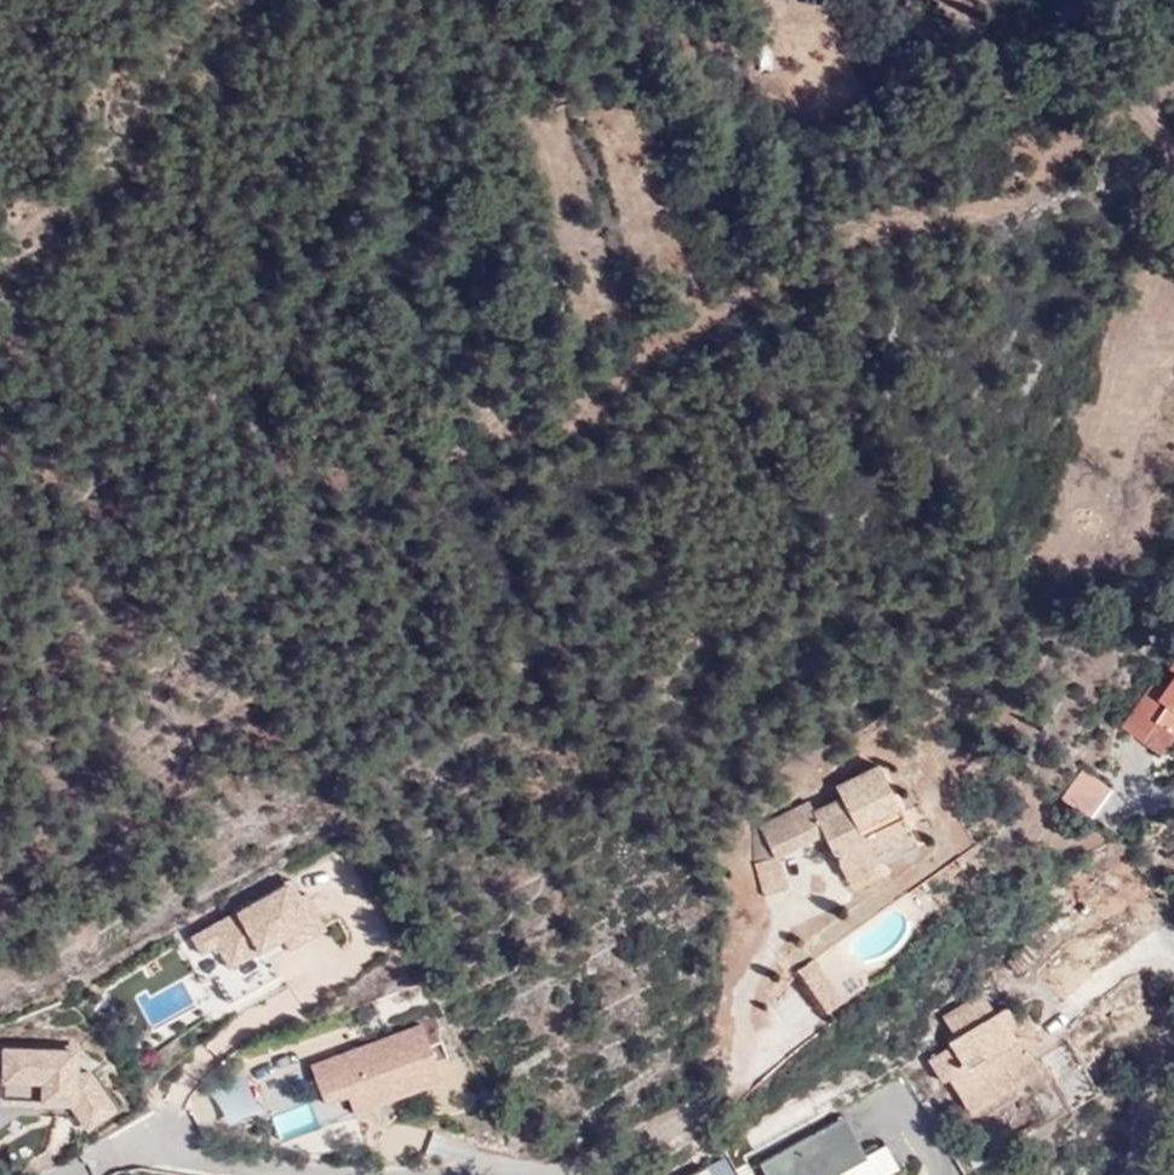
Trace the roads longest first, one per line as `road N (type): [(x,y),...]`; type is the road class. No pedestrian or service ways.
road 1 (residential): [(599,1174),(616,1155),(699,1107),(731,1075),(747,980),(794,908)]

